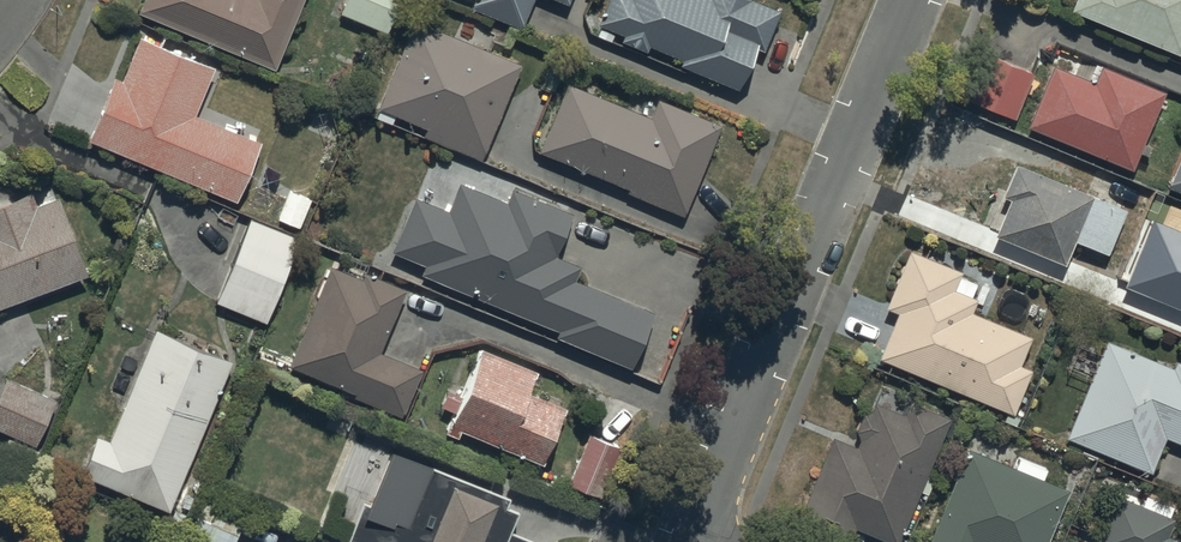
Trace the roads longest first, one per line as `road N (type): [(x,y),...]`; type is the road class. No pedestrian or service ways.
road 1 (residential): [(688,541),(910,0)]

